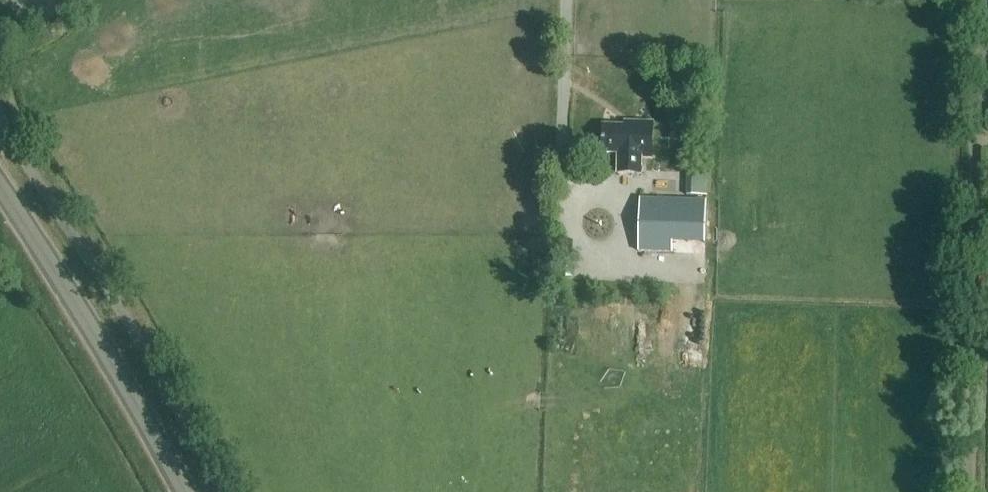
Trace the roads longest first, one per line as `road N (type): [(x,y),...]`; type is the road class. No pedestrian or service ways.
road 1 (track): [(958,491),(968,0)]
road 2 (tertiary): [(178,491),(0,188)]

